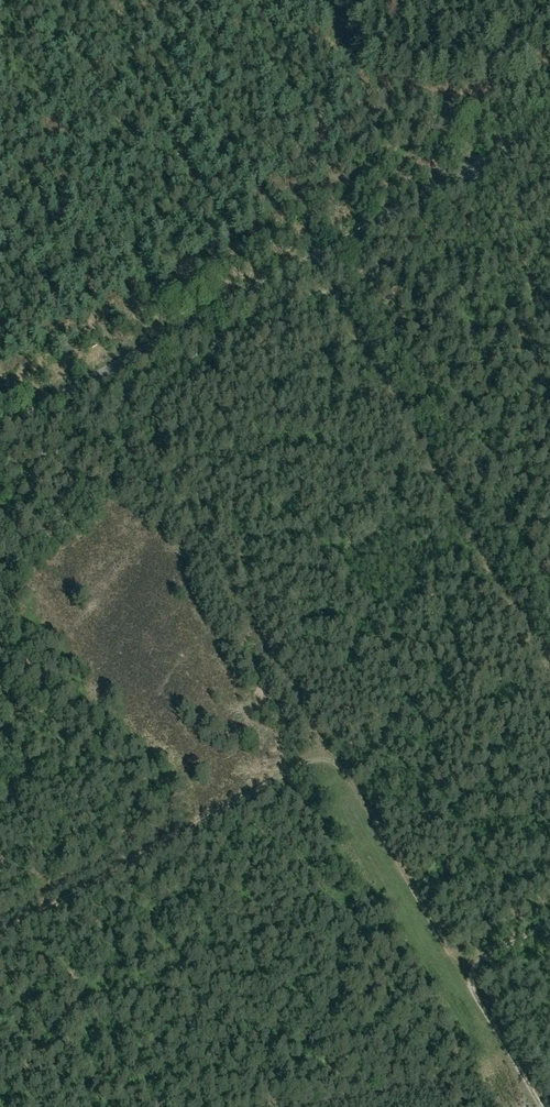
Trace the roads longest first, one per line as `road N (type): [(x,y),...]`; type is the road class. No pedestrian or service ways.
road 1 (track): [(0,932),(303,763),(331,761),(538,1106)]
road 2 (tertiary): [(0,432),(549,122)]
road 3 (track): [(324,0),(343,48),(368,80),(401,91),(489,97),(549,81)]

